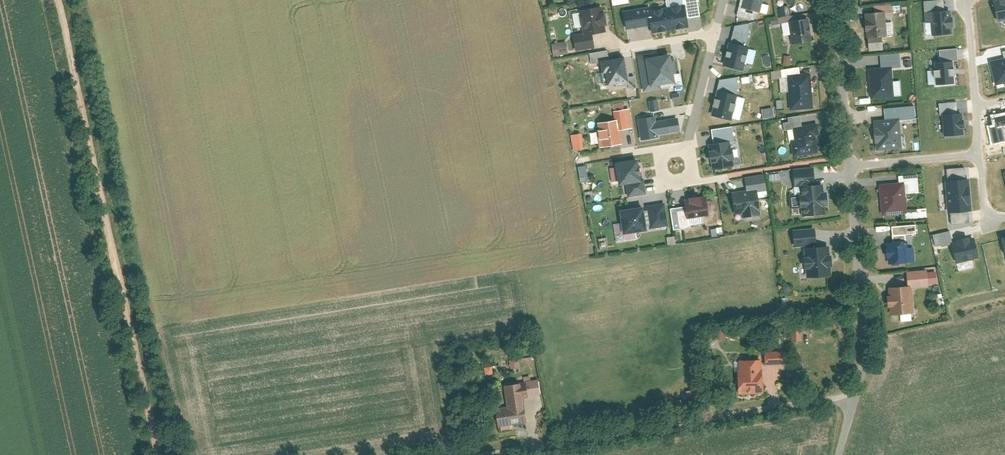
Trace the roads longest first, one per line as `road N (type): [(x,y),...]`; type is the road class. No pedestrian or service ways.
road 1 (unclassified): [(51,0),(148,454)]
road 2 (unclassified): [(473,454),(855,397)]
road 3 (residential): [(855,397),(864,338),(849,167)]
road 4 (residential): [(681,168),(725,0)]
road 5 (residential): [(849,167),(837,0)]
road 6 (residential): [(849,167),(980,154)]

